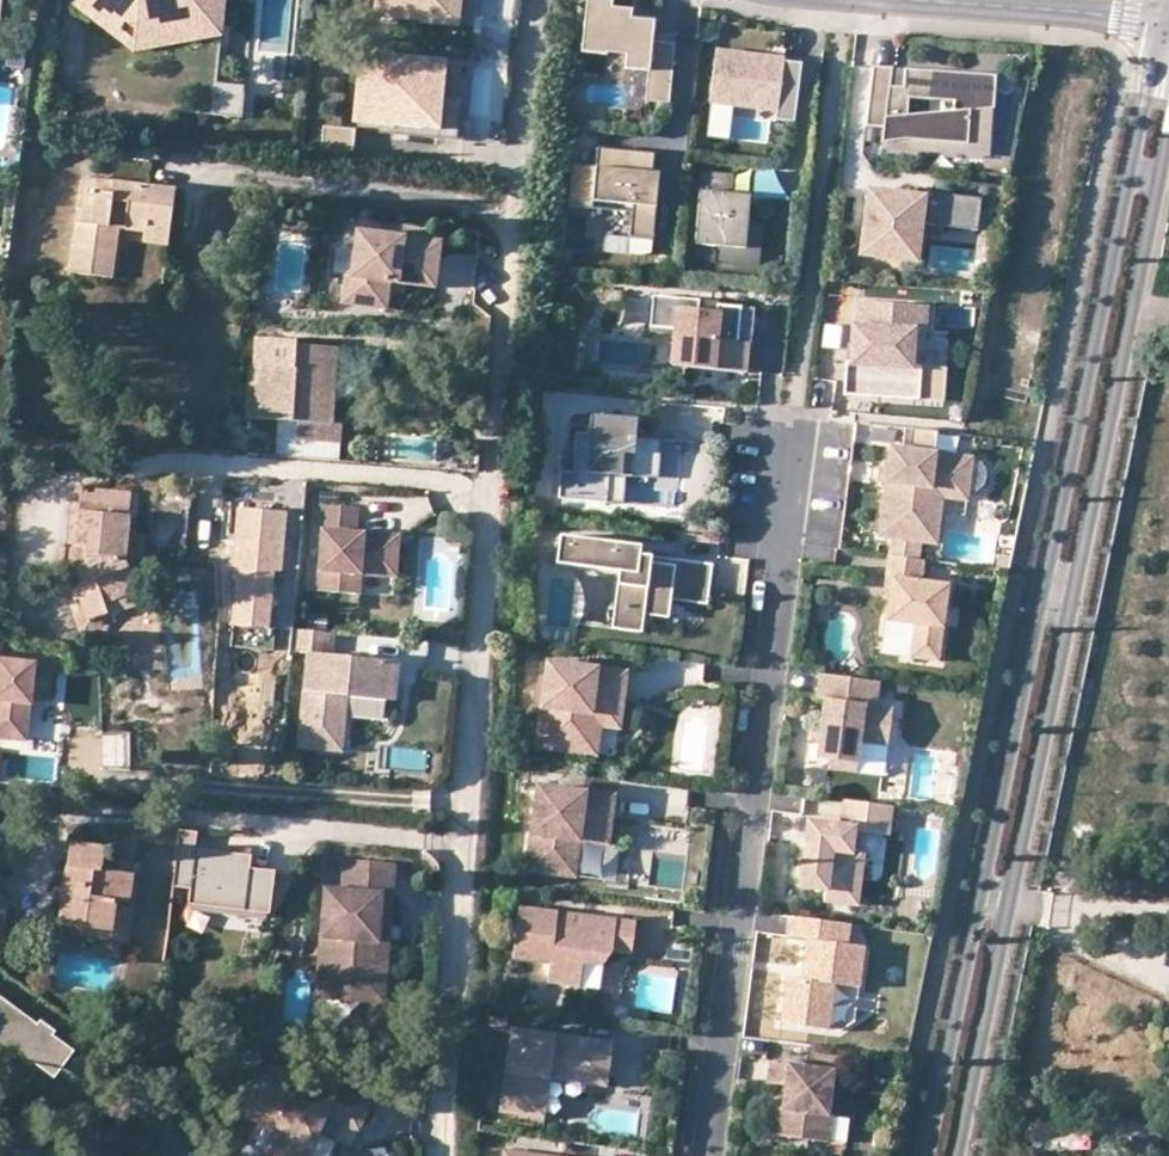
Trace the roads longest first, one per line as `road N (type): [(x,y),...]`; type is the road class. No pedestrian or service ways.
road 1 (residential): [(445,1155),(535,0)]
road 2 (tertiary): [(1168,44),(1144,84),(926,1155)]
road 3 (tertiary): [(955,1155),(1168,123)]
road 4 (residential): [(709,1155),(785,476)]
road 5 (residential): [(898,0),(1168,23)]

